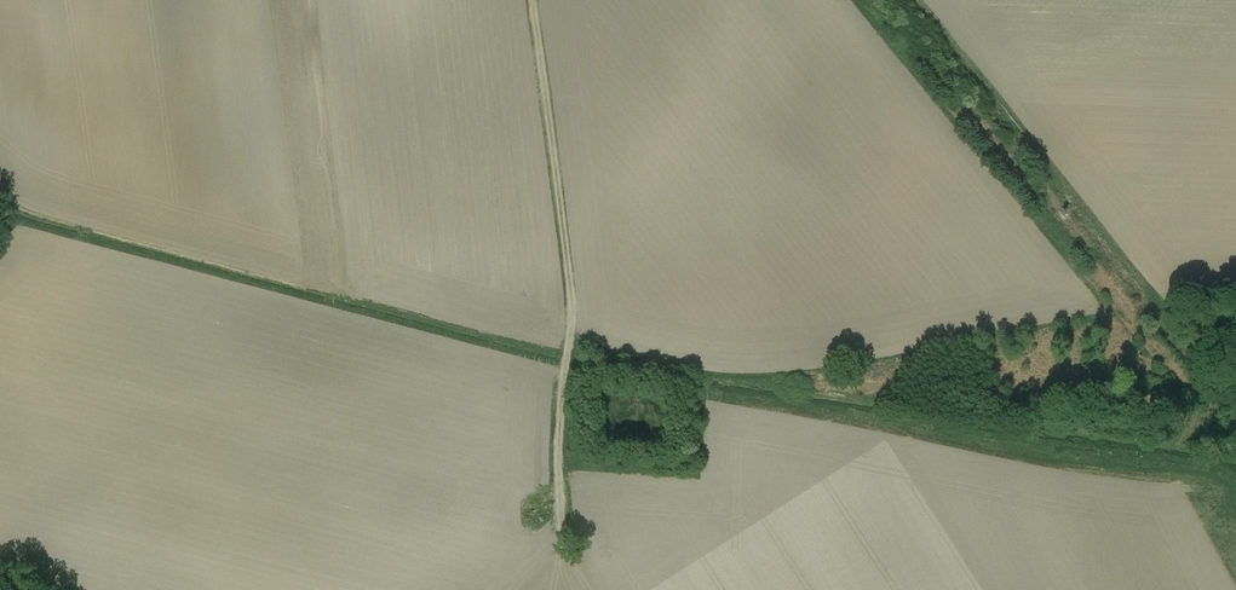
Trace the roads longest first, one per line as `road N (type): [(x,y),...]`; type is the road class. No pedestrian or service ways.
road 1 (track): [(531,0),(571,306),(559,407),(563,546)]

